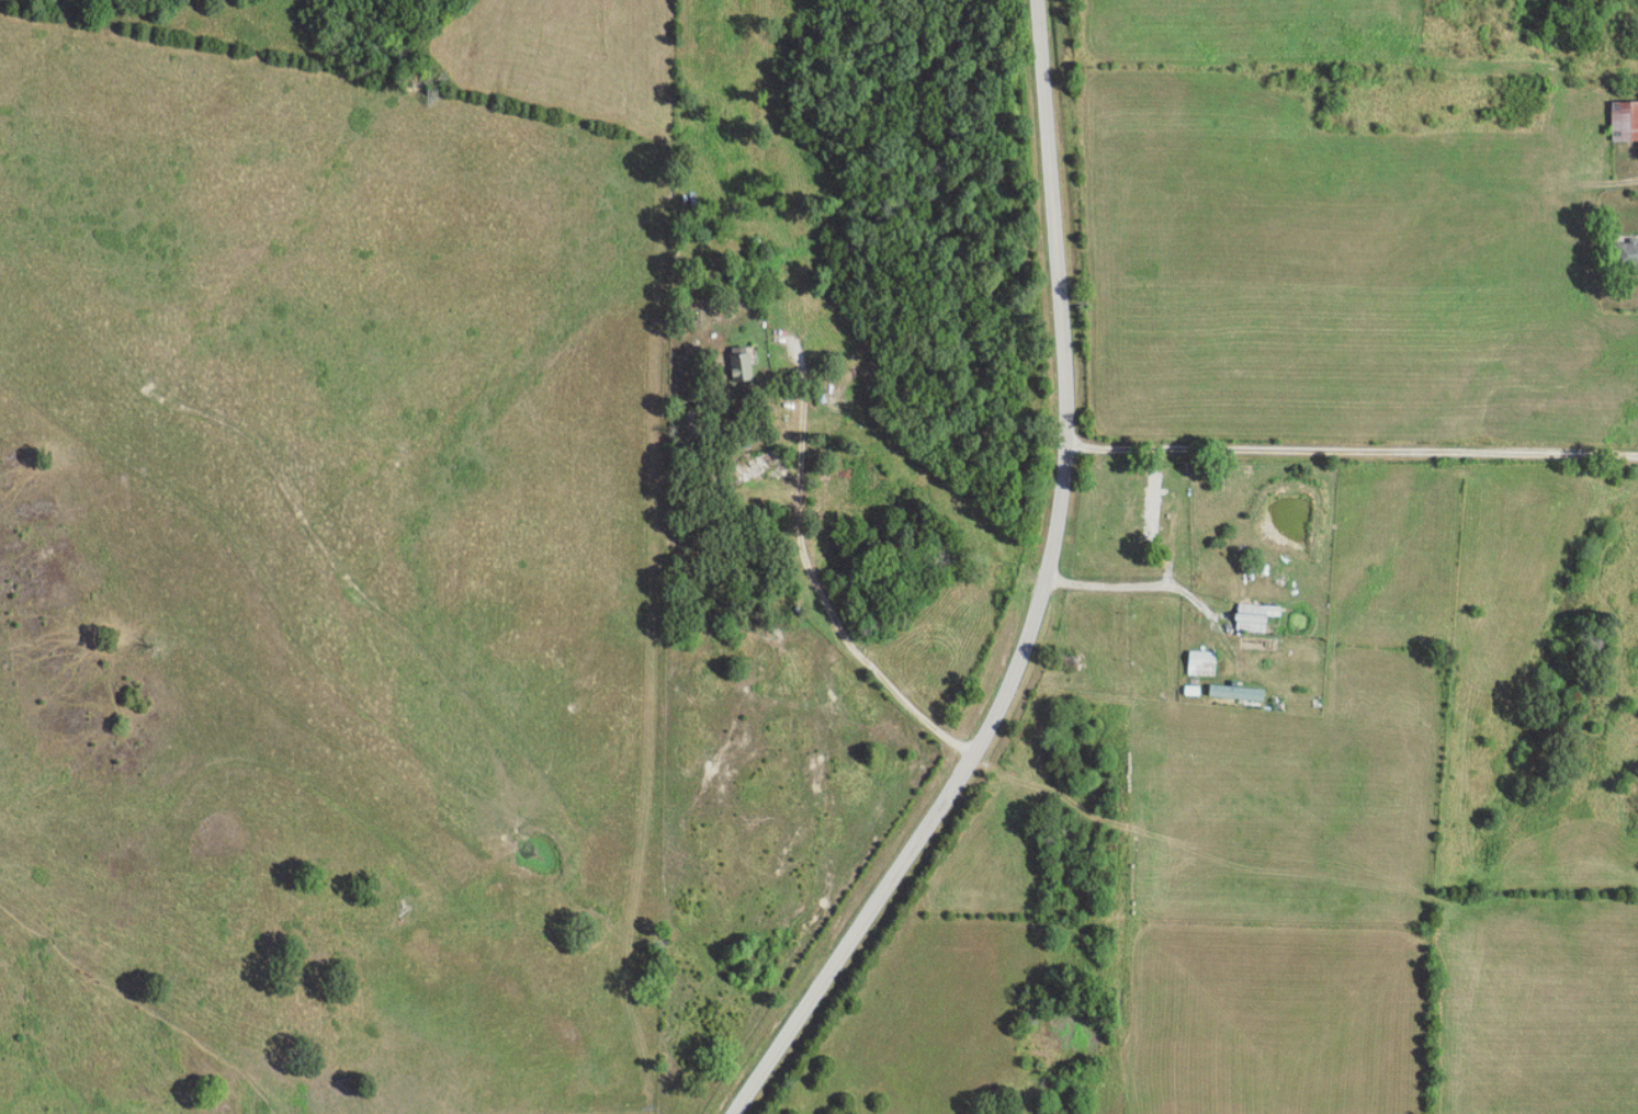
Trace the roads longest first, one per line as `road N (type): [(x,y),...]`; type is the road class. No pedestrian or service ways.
road 1 (residential): [(741,1113),(986,736),(1044,595),(1072,448),(1042,0)]
road 2 (residential): [(1072,448),(1637,457)]

